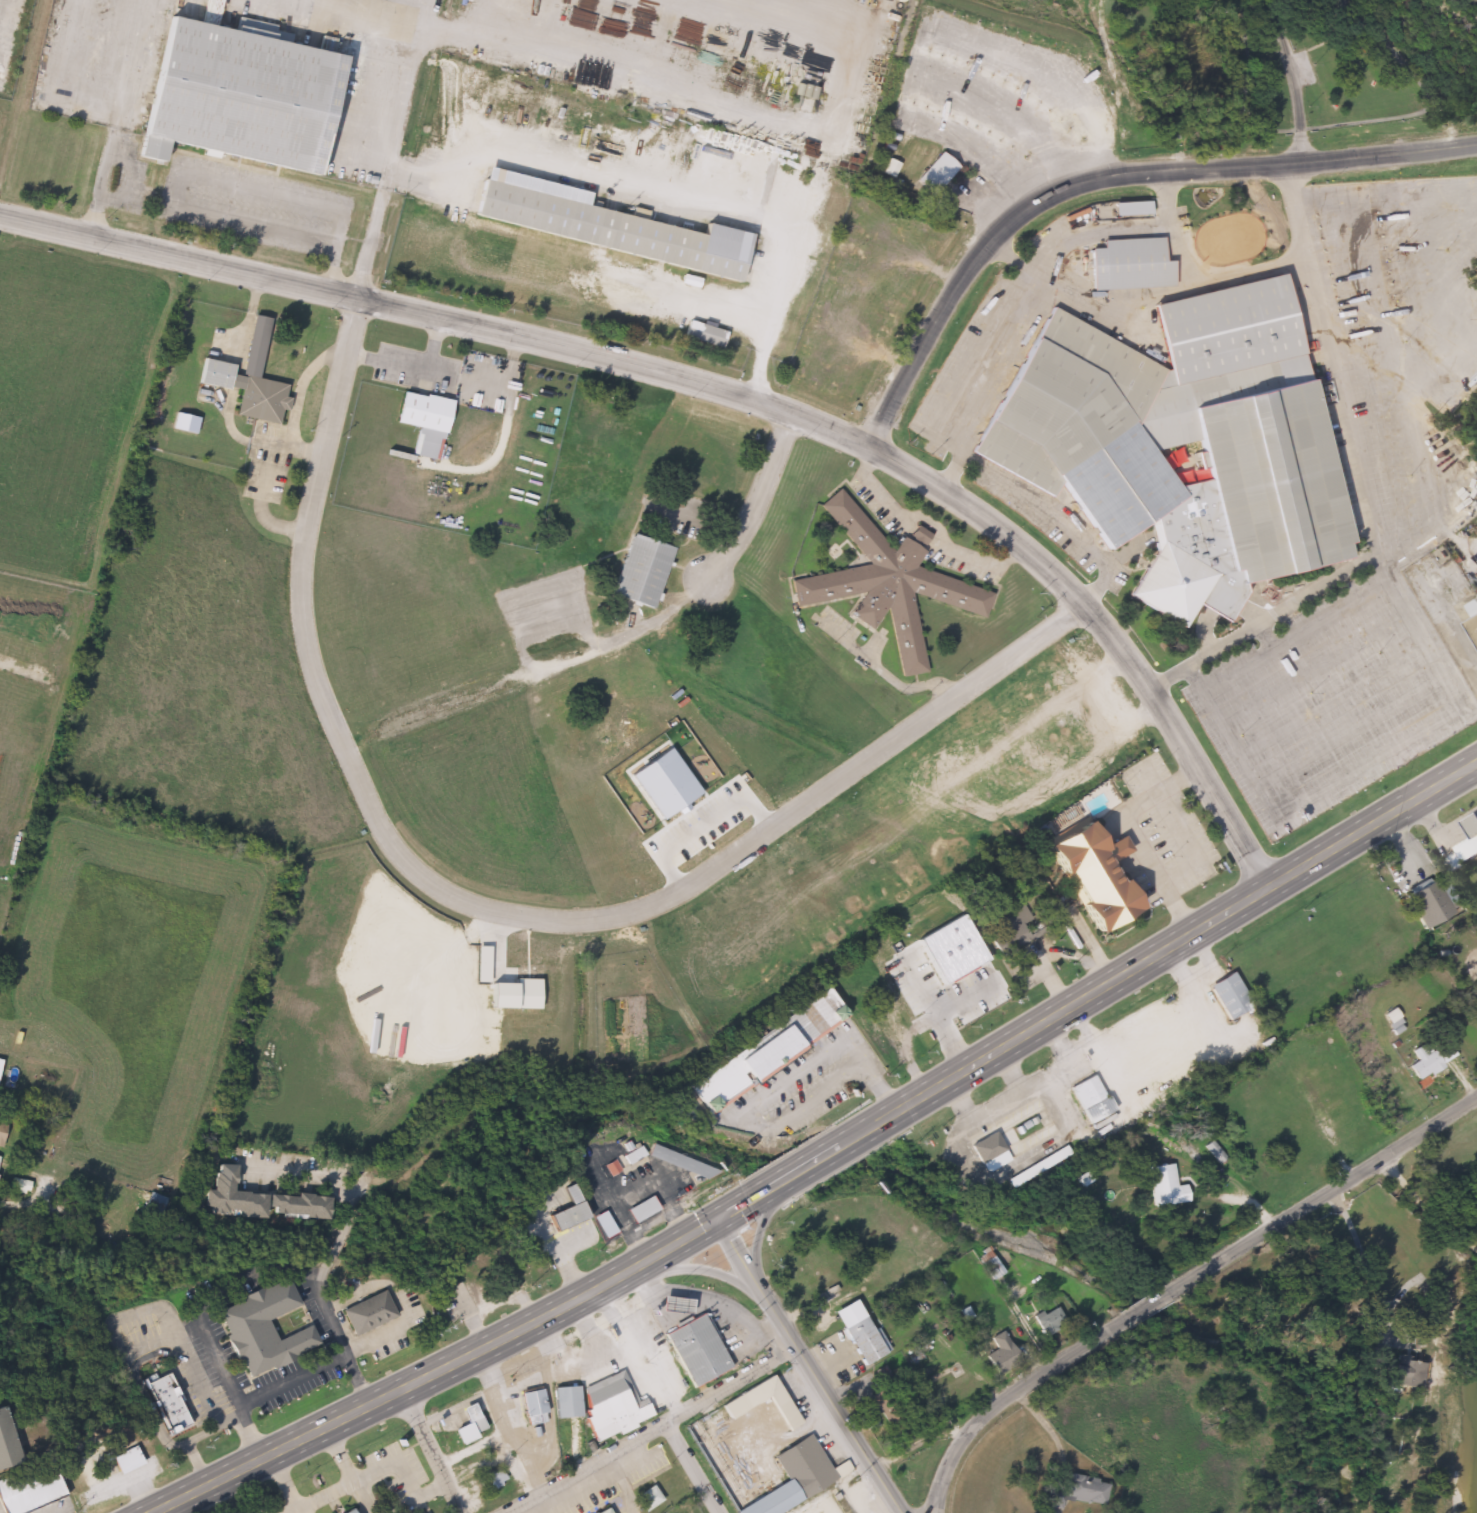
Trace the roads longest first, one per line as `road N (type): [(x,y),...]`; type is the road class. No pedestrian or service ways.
road 1 (residential): [(1269,890),(1132,669),(1052,574),(985,520),(863,447),(682,383),(0,216)]
road 2 (residential): [(357,303),(303,537),(307,661),(384,837),(421,880),(450,898),(550,923),(618,918),(670,900),(1085,612)]
road 3 (trunk): [(716,1222),(1476,762)]
road 4 (residential): [(863,447),(955,279),(1012,210),(1039,195),(1087,180),(1476,148)]
road 5 (trunk): [(159,1512),(509,1339),(716,1222)]
road 6 (residential): [(341,748),(653,623),(730,552),(789,418)]
road 7 (tertiary): [(1171,1290),(1476,1094)]
road 8 (secondary): [(903,1512),(716,1222)]
road 9 (residential): [(515,1512),(797,1350)]
road 10 (tertiary): [(931,1512),(949,1466),(978,1425),(1130,1317)]
road 11 (trunk): [(608,1283),(668,1273),(707,1278),(772,1310)]
road 12 (trunk): [(764,1299),(759,1249),(768,1214),(823,1155)]
road 13 (residential): [(1304,165),(1278,0)]
road 14 (residential): [(458,1512),(394,1396)]

